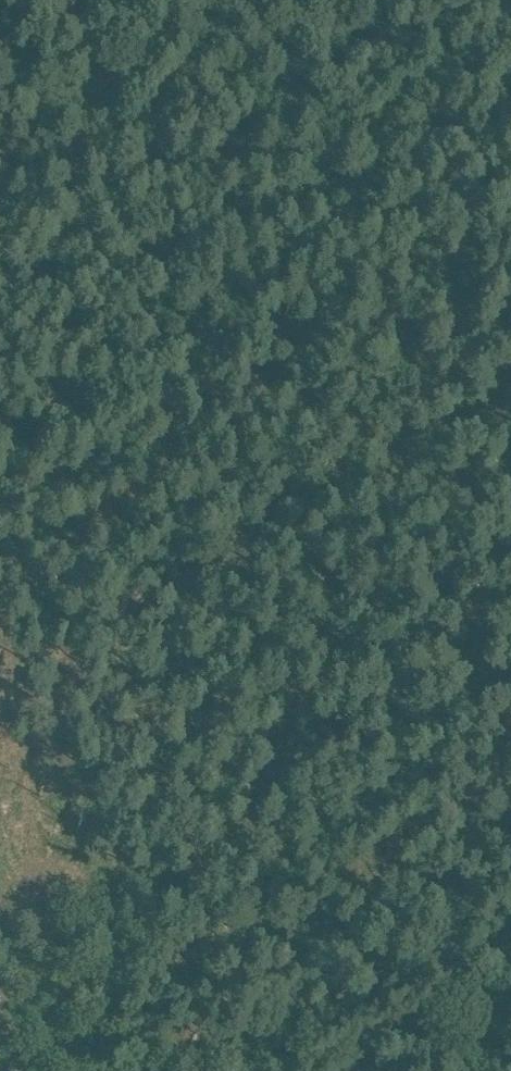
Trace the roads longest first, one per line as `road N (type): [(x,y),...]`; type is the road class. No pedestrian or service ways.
road 1 (track): [(0,71),(300,548),(325,561),(374,551),(510,473)]

